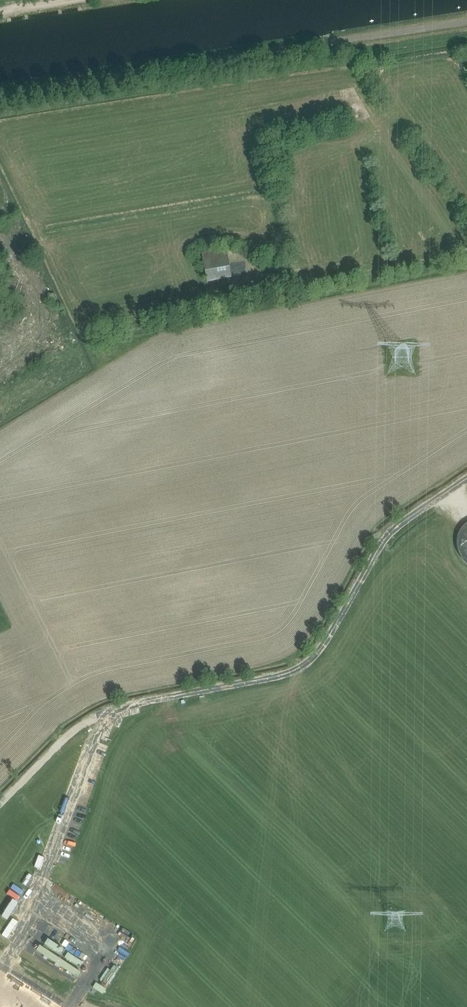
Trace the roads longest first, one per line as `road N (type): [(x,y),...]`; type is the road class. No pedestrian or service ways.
road 1 (track): [(466,478),(388,537),(326,645),(303,666),(93,718),(0,804)]

